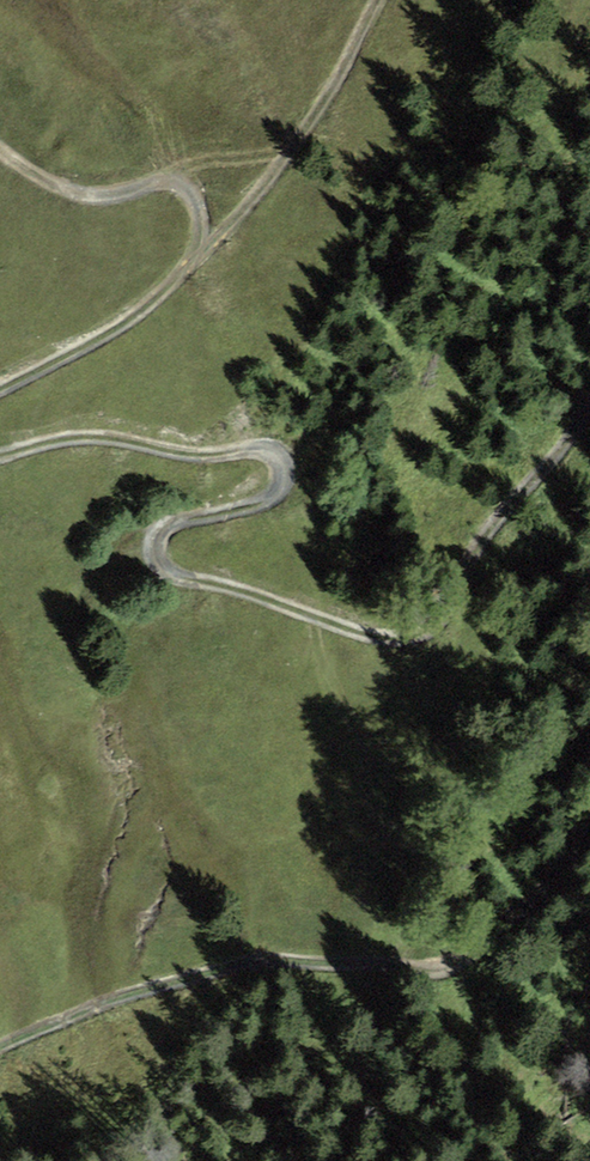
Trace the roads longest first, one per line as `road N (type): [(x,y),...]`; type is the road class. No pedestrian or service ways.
road 1 (track): [(0,456),(78,435),(204,453),(267,444),(284,466),(273,497),(170,522),(154,551),(175,576),(235,587),(376,635),(413,629),(436,610),(513,497),(589,411)]
road 2 (track): [(589,852),(451,966),(217,968),(0,1063)]
road 3 (track): [(377,0),(284,162),(199,252)]
road 4 (track): [(199,252),(197,204),(158,186),(85,199),(0,159)]
road 5 (track): [(199,252),(143,308),(63,361),(0,389)]

